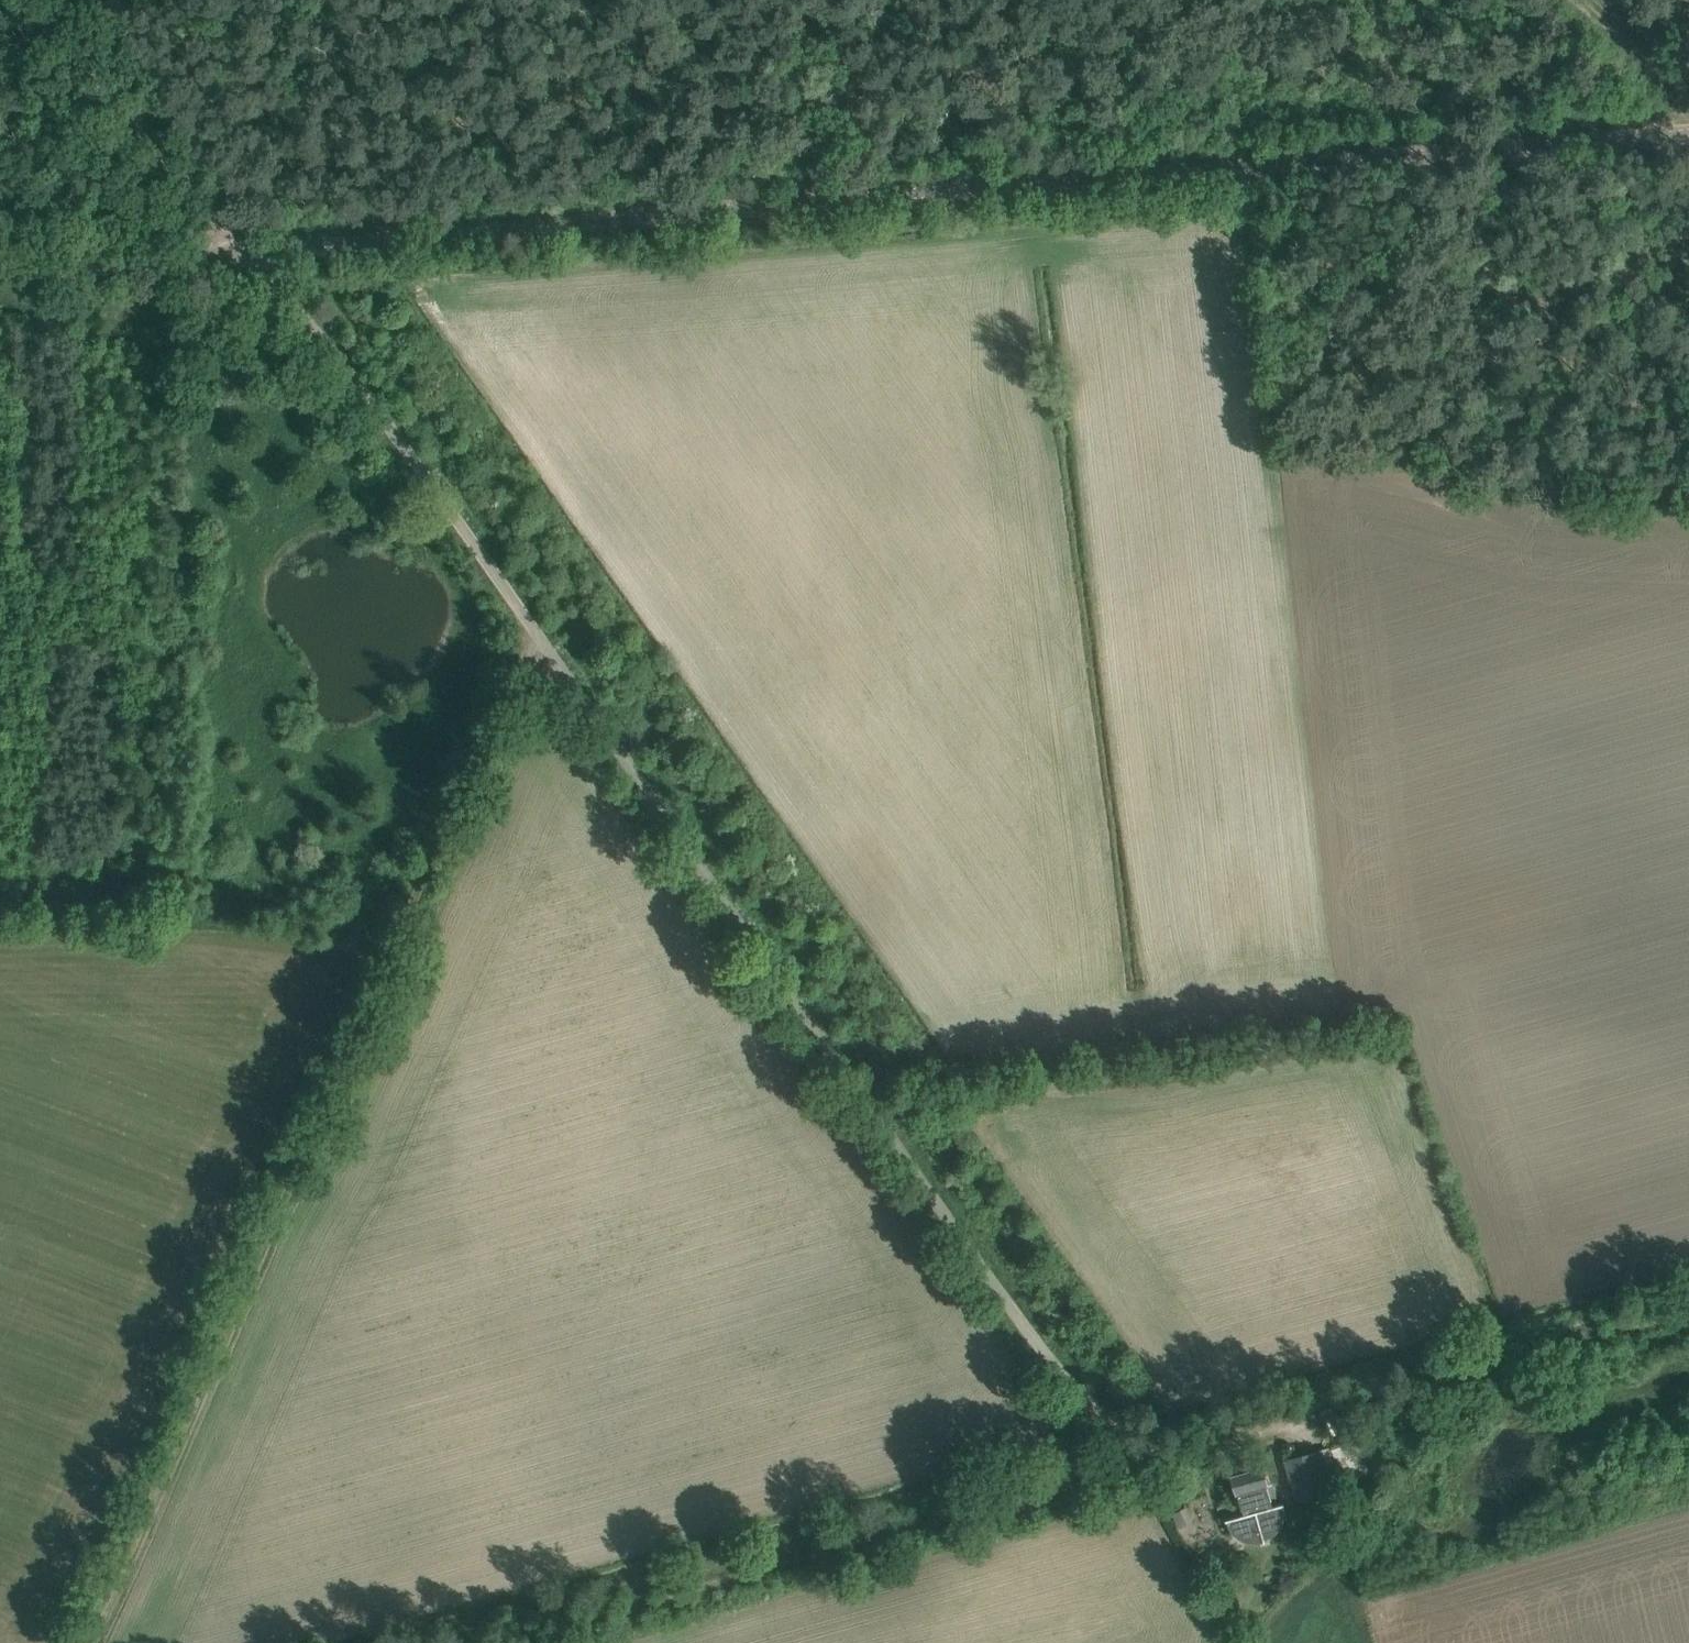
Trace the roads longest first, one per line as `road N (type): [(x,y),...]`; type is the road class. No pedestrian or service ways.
road 1 (unclassified): [(0,275),(1688,134)]
road 2 (track): [(250,252),(28,0)]
road 3 (track): [(1576,0),(1688,109)]

